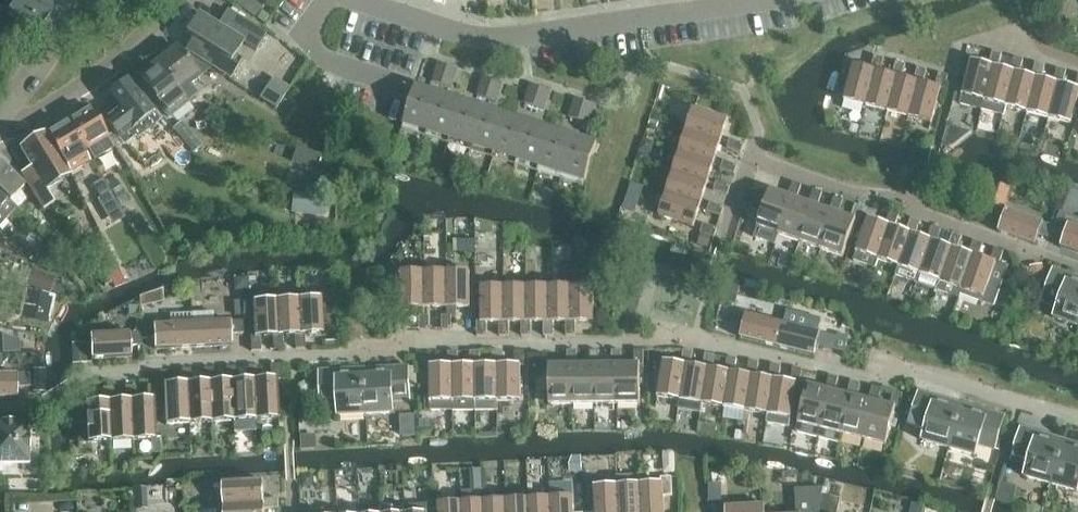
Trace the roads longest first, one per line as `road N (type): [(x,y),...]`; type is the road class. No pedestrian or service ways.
road 1 (residential): [(1077,421),(914,371),(879,379),(695,337),(294,357),(81,382)]
road 2 (residential): [(372,0),(483,37),(743,0)]
road 3 (residential): [(1077,267),(753,158)]
road 4 (residential): [(3,120),(37,114),(105,72),(156,25),(171,0)]
road 5 (residential): [(410,89),(335,66),(303,39),(336,0)]
road 6 (residential): [(3,120),(91,0)]

